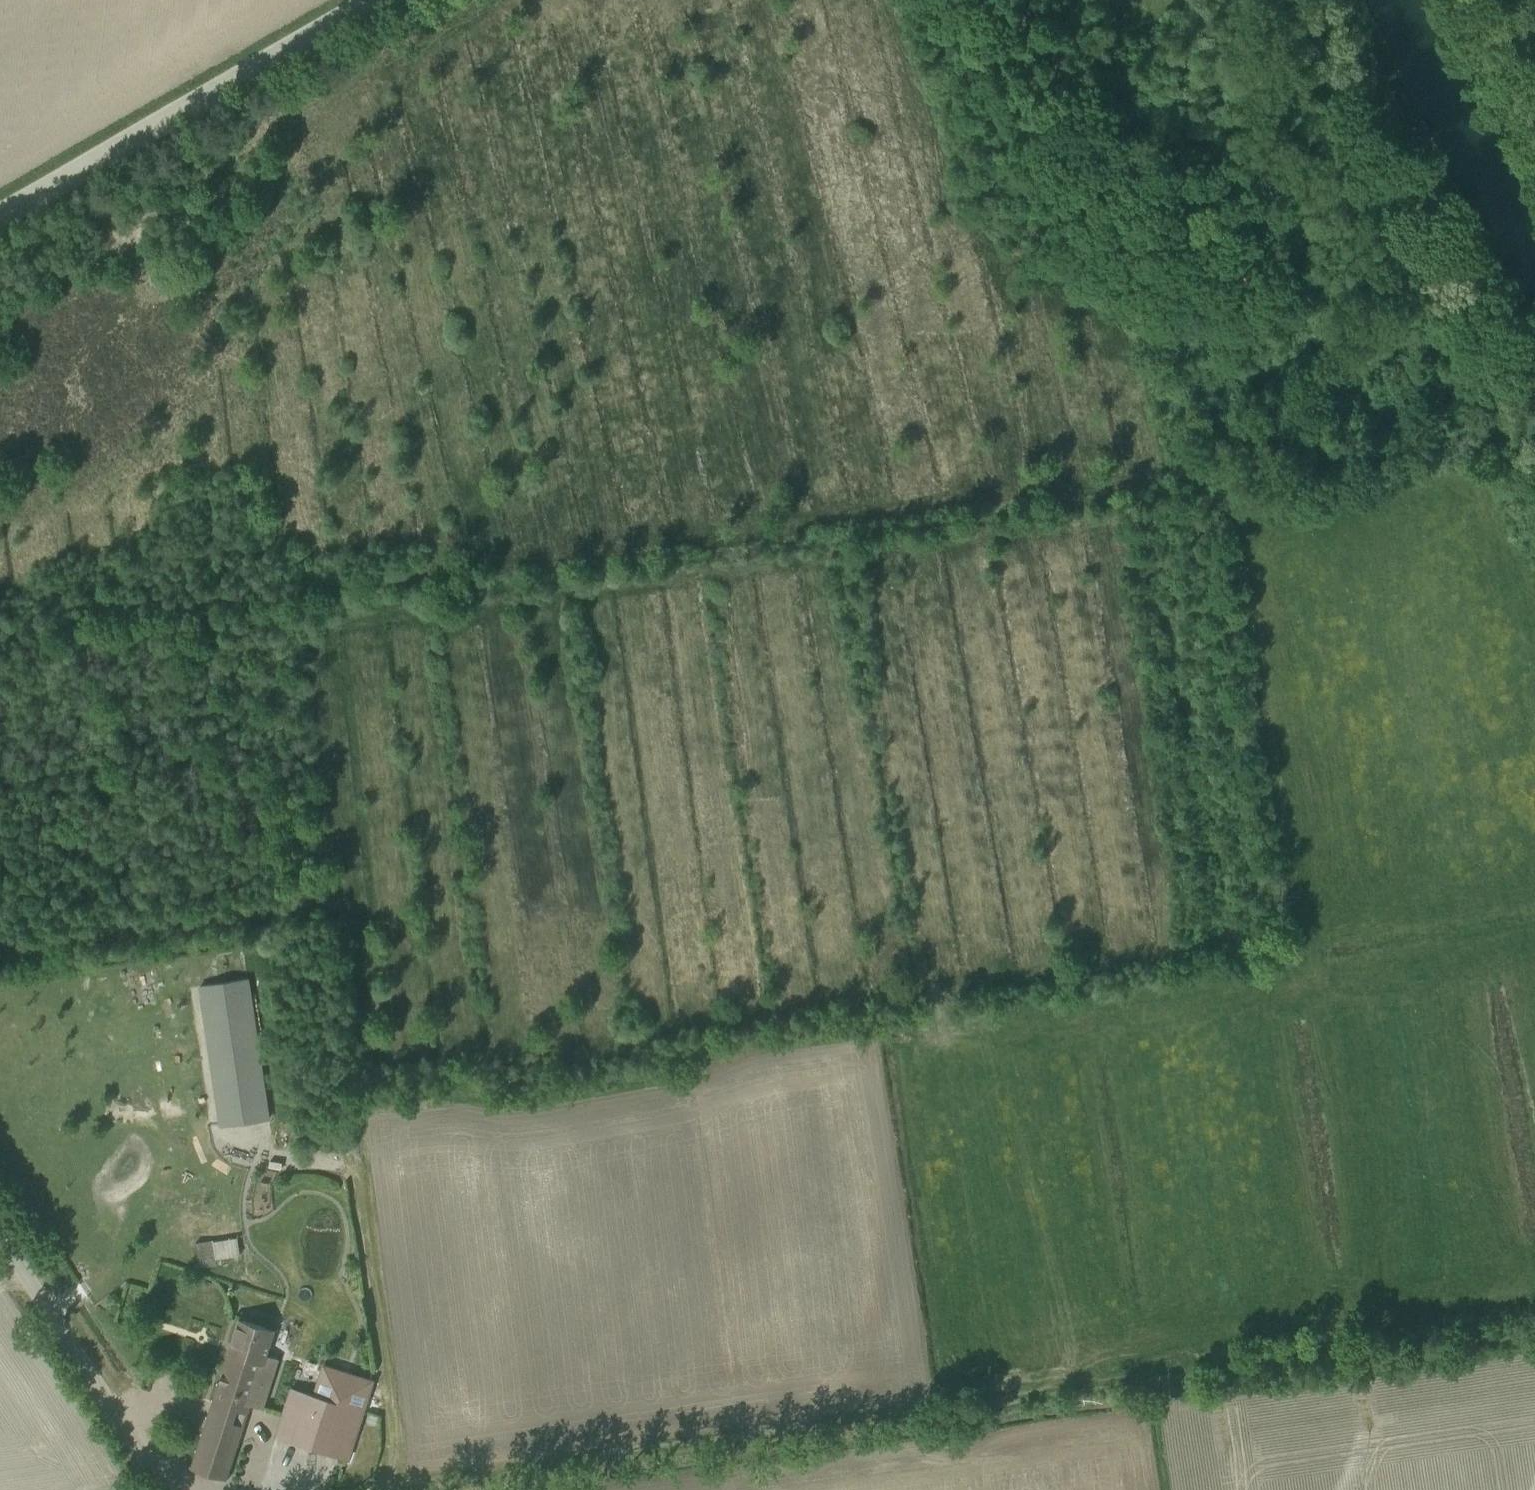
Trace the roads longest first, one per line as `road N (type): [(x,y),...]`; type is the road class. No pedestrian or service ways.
road 1 (track): [(1534,393),(1342,0)]
road 2 (unclassified): [(0,217),(372,0)]
road 3 (unclassified): [(0,1235),(164,1489)]

